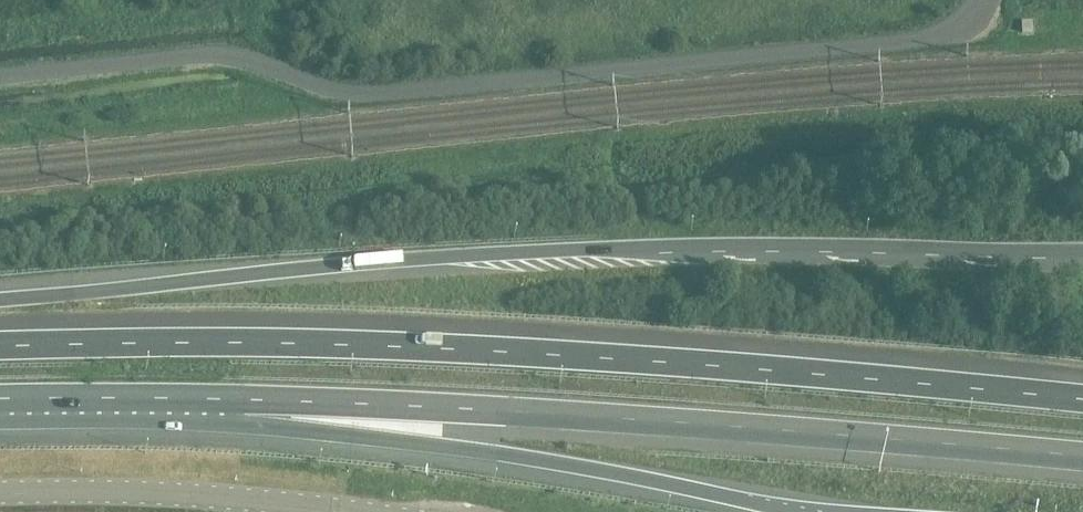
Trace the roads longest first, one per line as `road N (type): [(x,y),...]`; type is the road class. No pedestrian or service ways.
road 1 (motorway): [(1082,256),(444,257),(0,299)]
road 2 (motorway): [(1082,398),(369,345),(0,345)]
road 3 (unclassified): [(0,78),(219,56),(340,89),(408,90),(913,40),(945,29),(974,0)]
road 4 (motorway): [(237,398),(1082,456)]
road 5 (motorway): [(237,398),(815,511)]
road 6 (secondary): [(0,496),(183,498),(306,511)]
road 7 (motorway): [(0,399),(237,398)]

